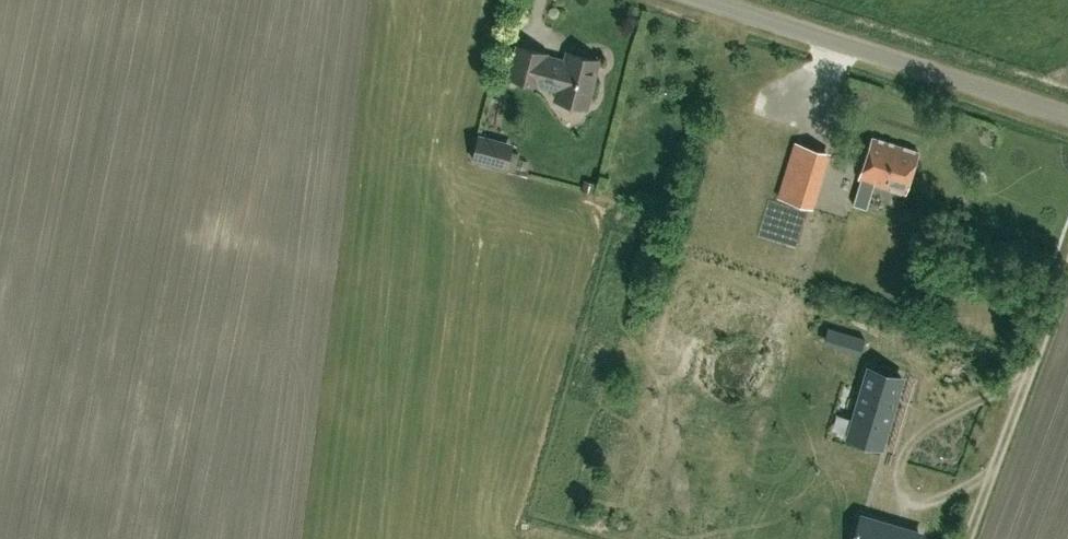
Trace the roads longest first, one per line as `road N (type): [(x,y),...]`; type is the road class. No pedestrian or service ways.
road 1 (unclassified): [(1067,108),(731,0)]
road 2 (track): [(1067,255),(964,538)]

